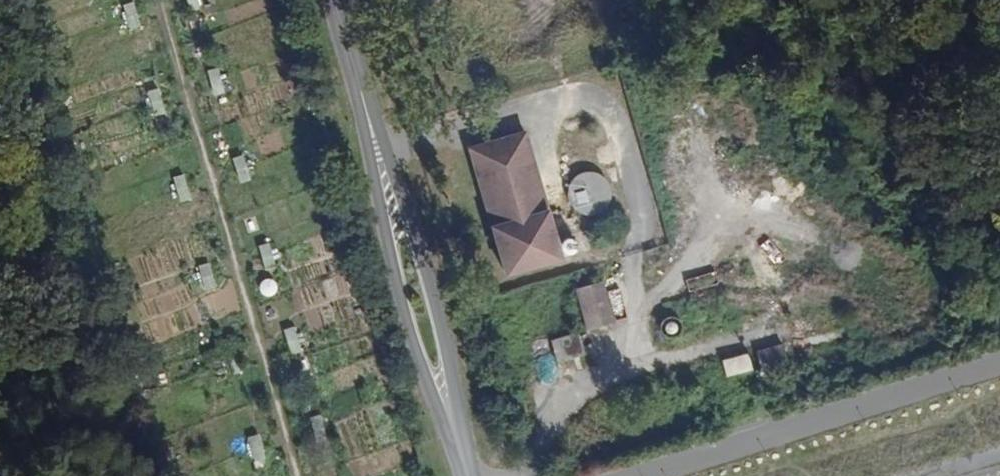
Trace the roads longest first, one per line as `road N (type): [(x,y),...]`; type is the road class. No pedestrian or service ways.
road 1 (track): [(160,0),(302,475)]
road 2 (unclassified): [(650,475),(999,375)]
road 3 (tertiary): [(378,156),(400,313),(465,471)]
road 4 (tertiary): [(465,471),(434,305),(378,156)]
road 5 (tertiary): [(378,156),(334,0)]

